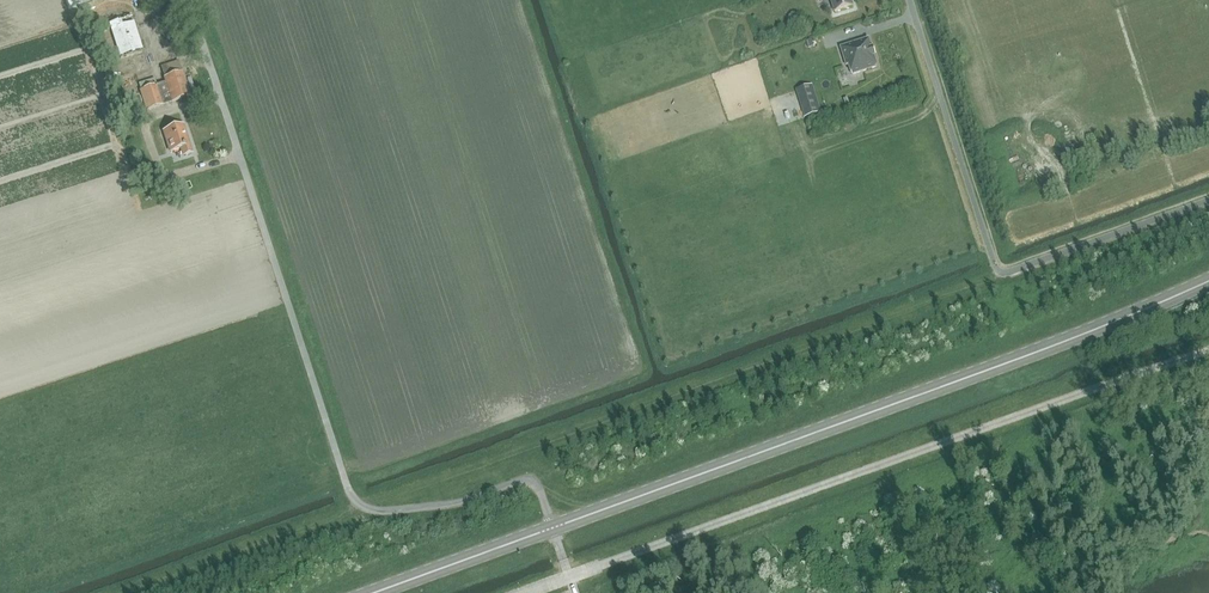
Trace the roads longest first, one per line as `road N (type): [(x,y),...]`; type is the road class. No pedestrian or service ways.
road 1 (unclassified): [(552,528),(529,479),(418,510),(376,510),(352,494),(190,0)]
road 2 (secondary): [(552,528),(1208,281)]
road 3 (unclassified): [(993,264),(910,0)]
road 4 (secondary): [(375,592),(552,528)]

